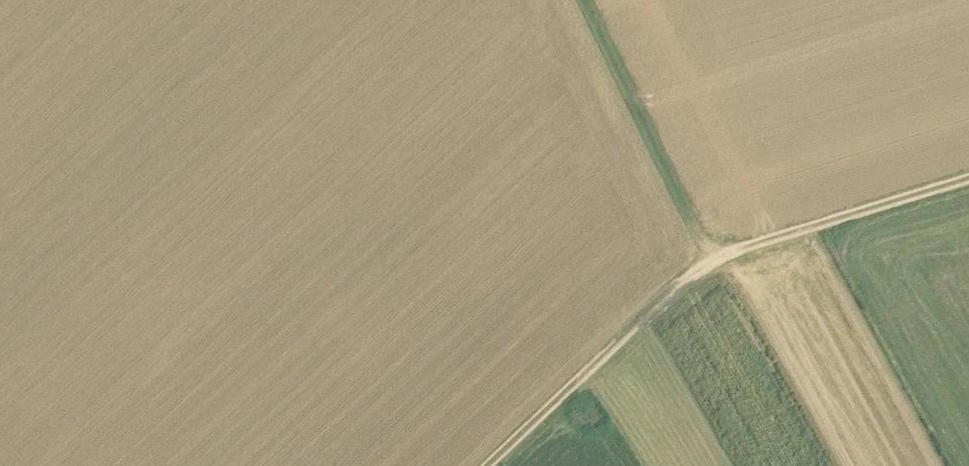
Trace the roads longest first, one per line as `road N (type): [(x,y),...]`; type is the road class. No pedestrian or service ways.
road 1 (track): [(968,176),(707,256),(483,465)]
road 2 (track): [(588,0),(707,256)]

